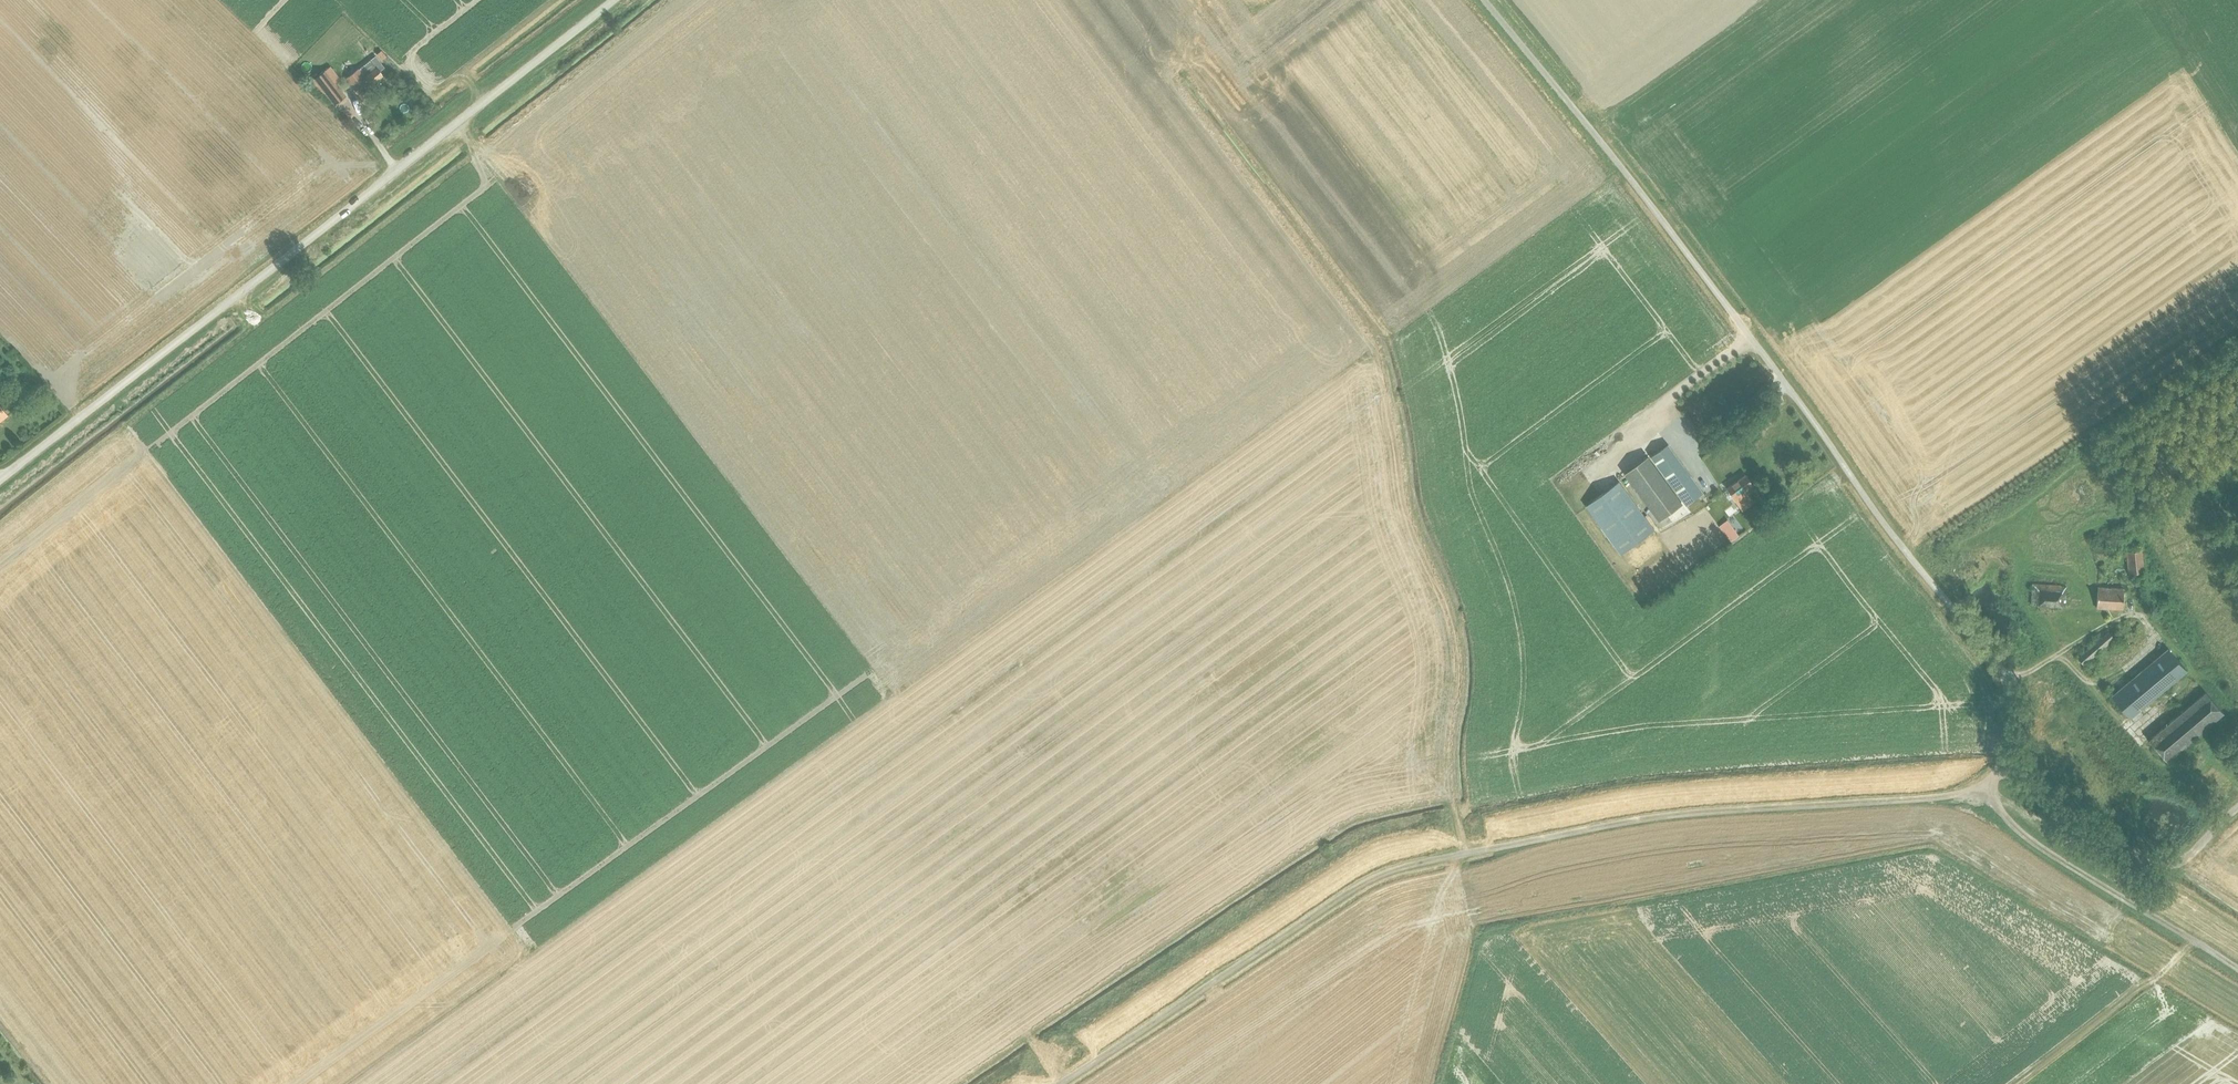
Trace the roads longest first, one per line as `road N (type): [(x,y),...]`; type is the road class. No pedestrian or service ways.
road 1 (track): [(1055,1083),(1347,893),(1398,870),(1672,814),(1942,797),(1989,780),(2006,820),(2237,968)]
road 2 (unclassified): [(1989,780),(2001,767),(2009,718),(1994,657),(1486,0)]
road 3 (unclassified): [(0,482),(613,0)]
road 4 (track): [(2001,767),(2169,865),(2237,808)]

